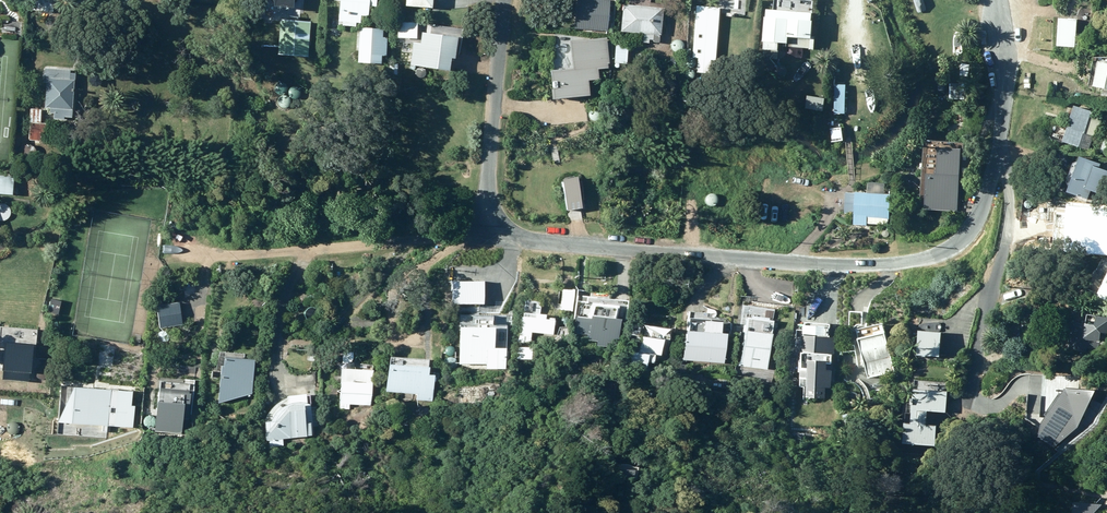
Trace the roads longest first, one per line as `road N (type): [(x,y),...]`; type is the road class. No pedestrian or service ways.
road 1 (residential): [(484,225),(520,237),(889,266),(957,247),(996,163)]
road 2 (residential): [(180,257),(484,225)]
road 3 (residential): [(968,398),(1006,243),(1010,192),(996,163)]
road 4 (residential): [(501,0),(484,225)]
road 5 (residential): [(996,163),(999,0)]

